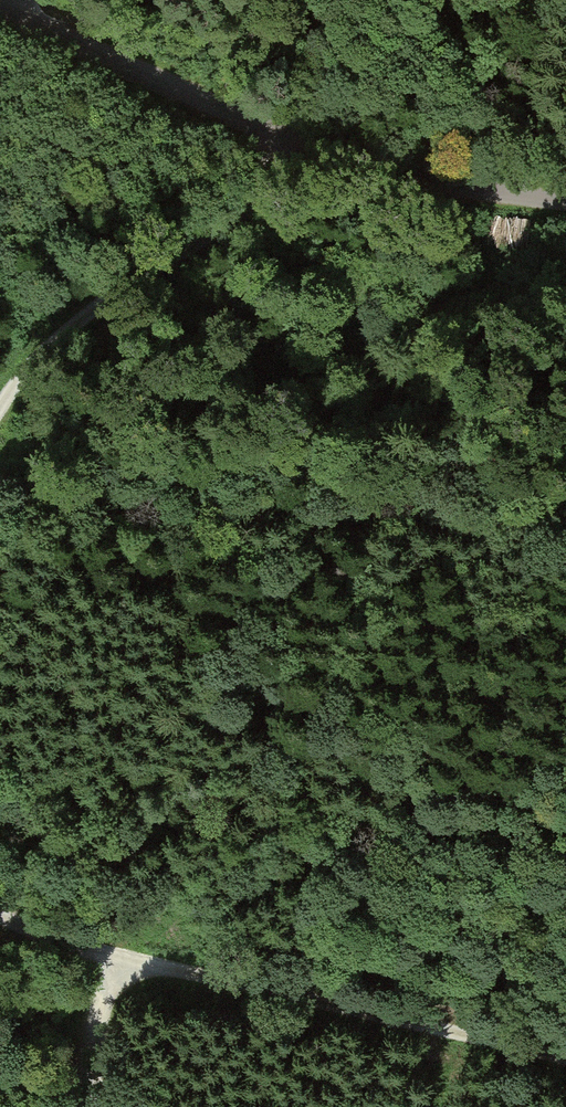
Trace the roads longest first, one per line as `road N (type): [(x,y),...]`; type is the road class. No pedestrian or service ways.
road 1 (unclassified): [(565,196),(377,173),(0,8)]
road 2 (track): [(0,911),(119,957),(565,1055)]
road 3 (track): [(321,155),(95,309),(0,410)]
road 4 (track): [(119,957),(102,1106)]

